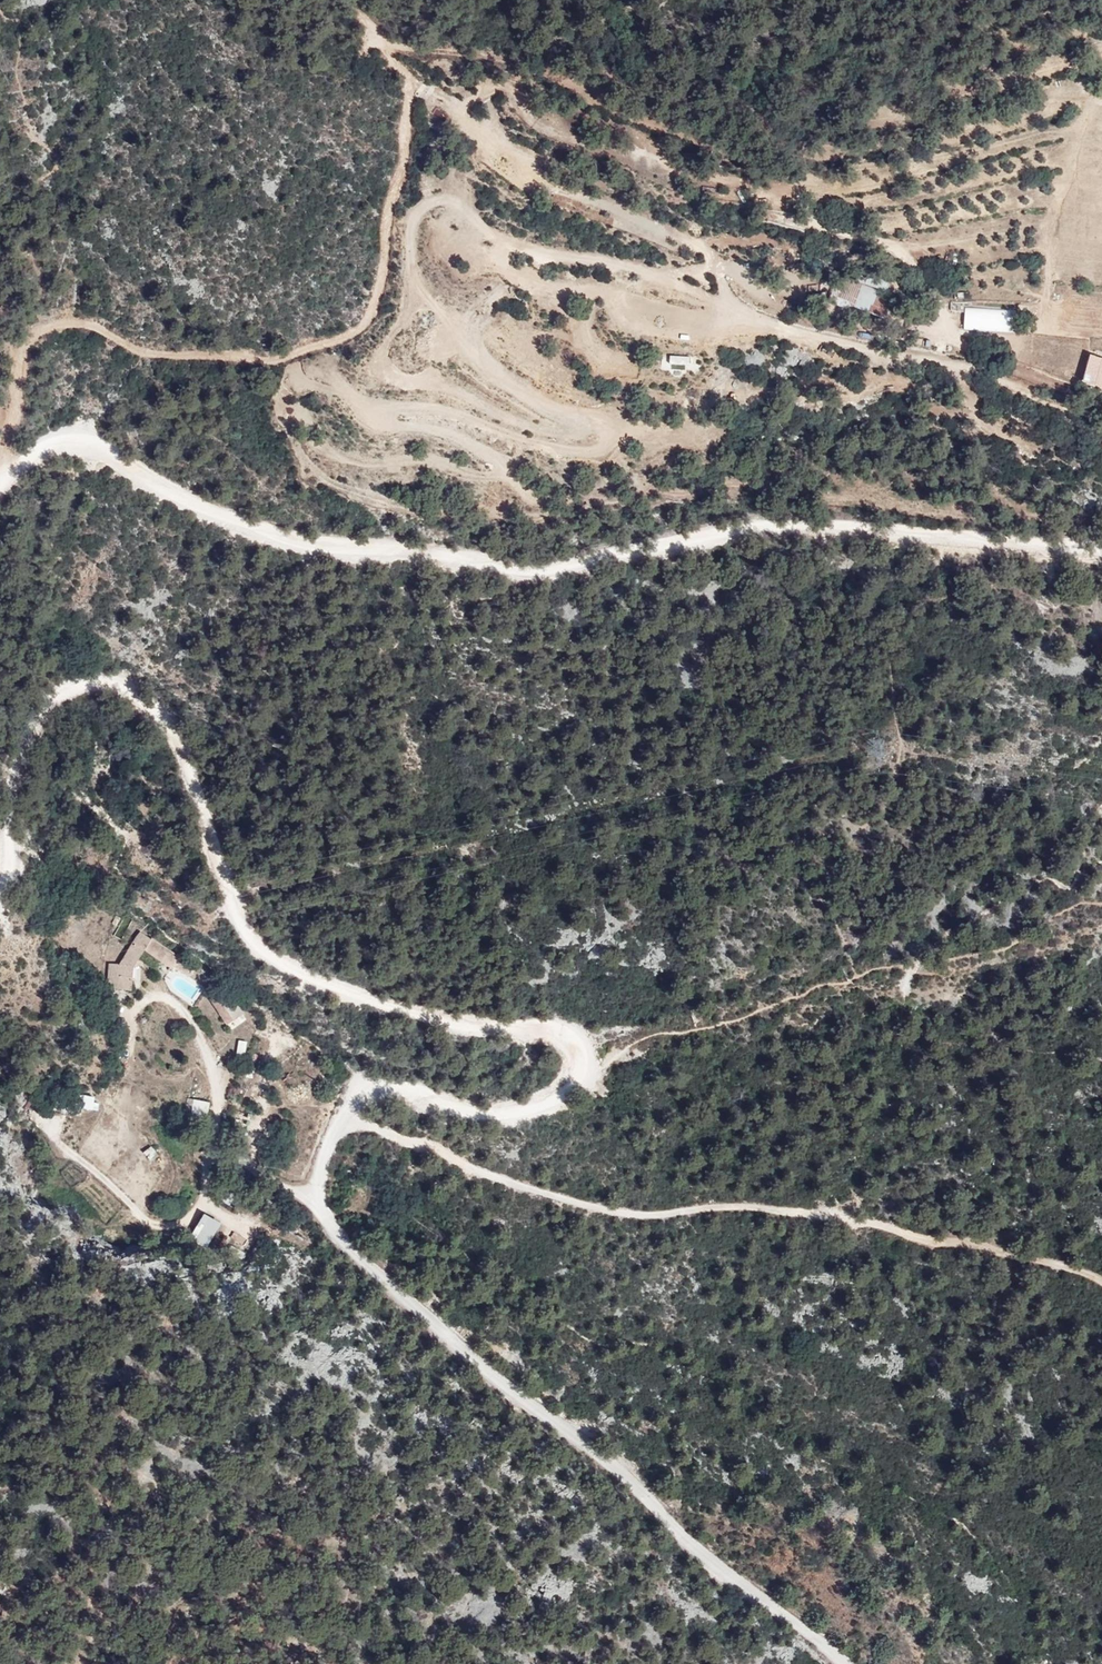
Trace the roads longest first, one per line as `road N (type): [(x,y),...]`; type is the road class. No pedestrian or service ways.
road 1 (unclassified): [(847,1663),(712,1563),(597,1455),(516,1396),(336,1233),(319,1203),(320,1166),(358,1094),(381,1086),(475,1116),(518,1109),(557,1093),(577,1066),(561,1027),(398,1009),(276,962),(237,909),(182,749),(127,690),(82,679),(36,706),(4,803),(0,881)]
road 2 (unclassified): [(0,485),(53,443),(87,442),(200,504),(306,538),(491,565),(552,568),(766,525),(1101,554)]
road 3 (track): [(7,479),(25,339),(58,320),(152,352),(280,360),(363,328),(406,144),(406,106),(403,71),(346,0)]
road 4 (track): [(345,1114),(475,1176),(624,1214),(726,1211),(856,1226),(1066,1264),(1101,1285)]
road 5 (track): [(386,48),(491,55),(709,142),(795,158),(837,158),(905,139),(1048,67),(1101,66)]
road 6 (track): [(403,71),(455,102),(501,87),(548,127),(741,183),(847,189),(999,158),(1056,137)]
road 7 (track): [(46,1124),(152,1232),(185,1222),(204,1203),(217,1167),(216,1076),(203,1034),(163,996),(143,998),(129,1021),(133,1054)]

